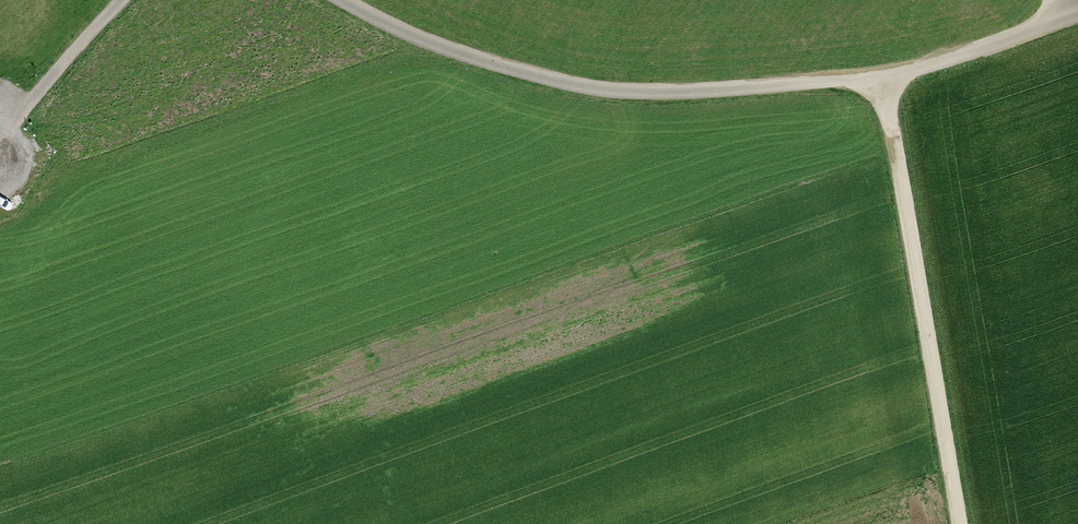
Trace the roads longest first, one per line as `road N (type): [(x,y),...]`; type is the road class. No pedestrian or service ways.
road 1 (track): [(336,0),(467,65),(595,96),(880,81),(1077,24)]
road 2 (track): [(880,81),(960,523)]
road 3 (track): [(120,0),(15,127)]

